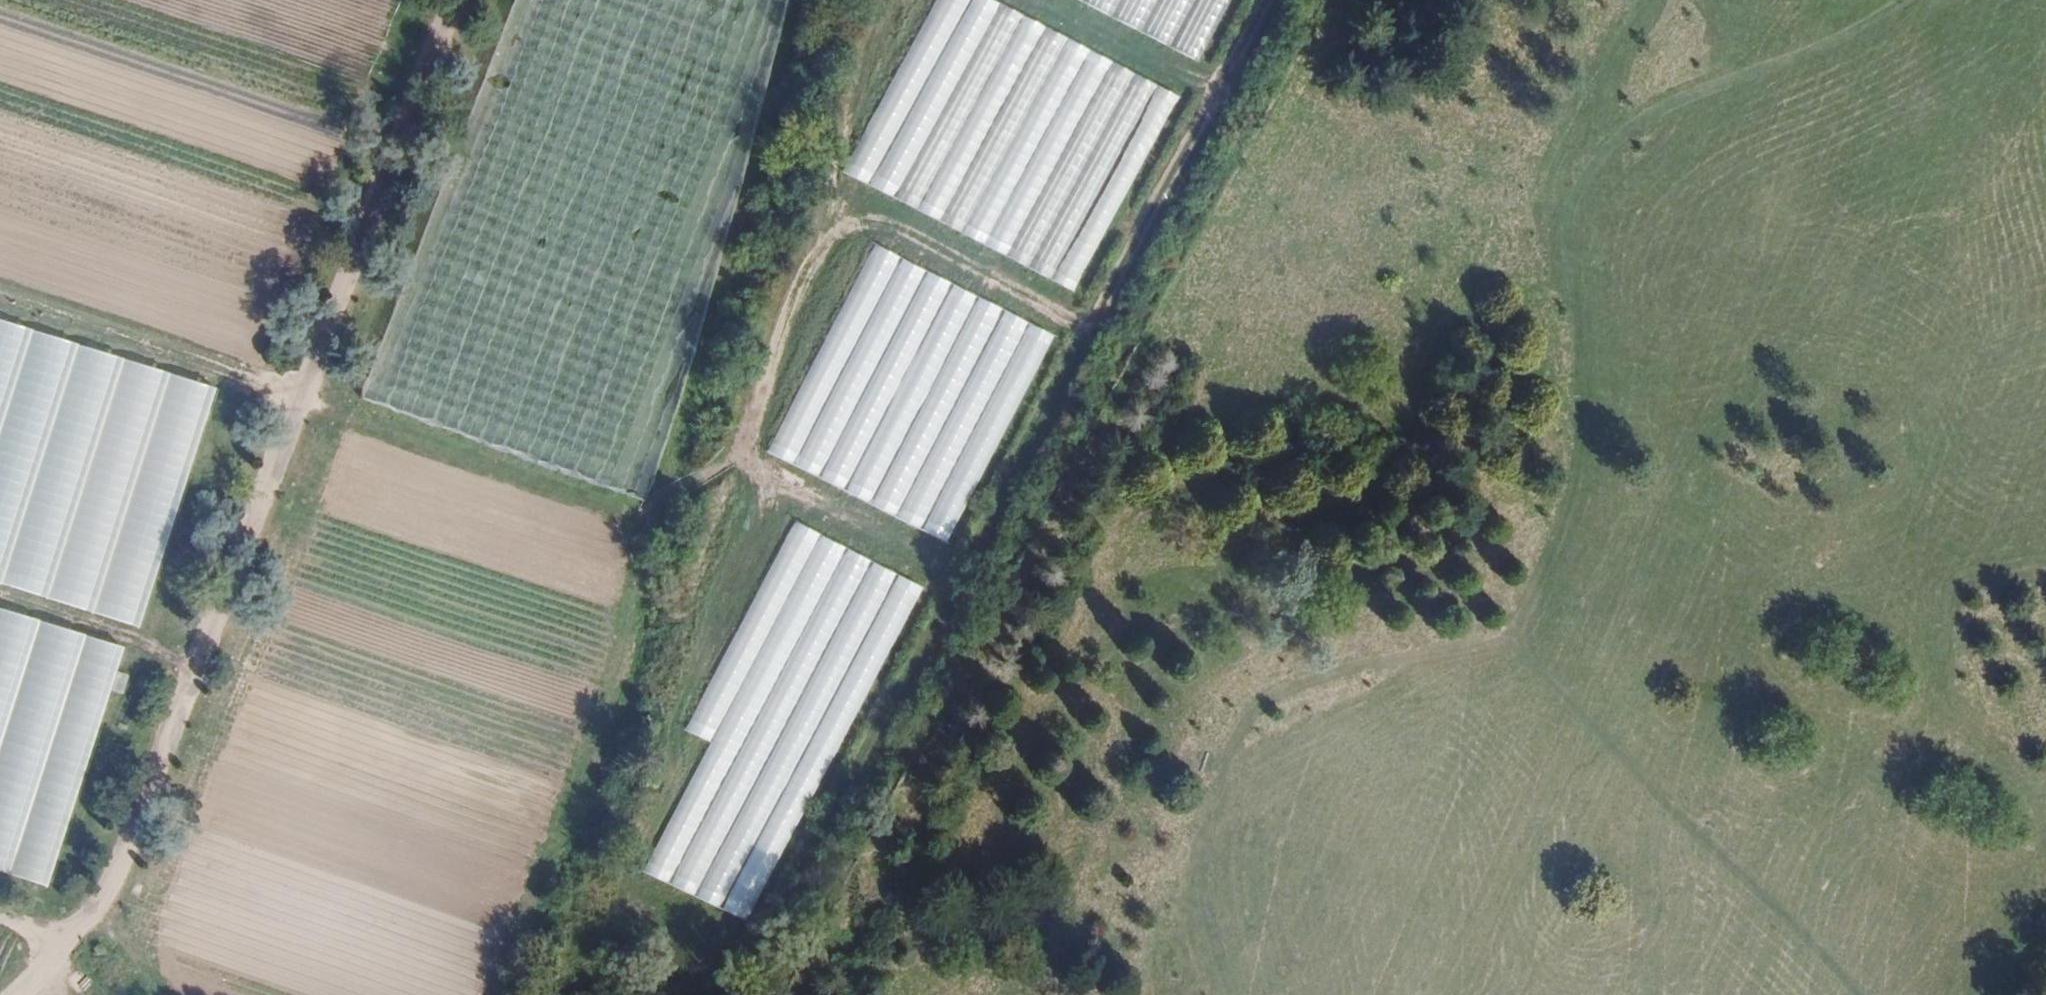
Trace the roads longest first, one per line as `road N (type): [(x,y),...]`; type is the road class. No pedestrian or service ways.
road 1 (track): [(0,295),(638,524),(661,498),(718,471)]
road 2 (track): [(1505,636),(1597,426),(1600,309),(1629,193),(1703,71),(1725,0)]
road 3 (track): [(718,471),(745,459),(764,360),(832,229),(890,0)]
road 4 (track): [(1206,994),(1234,872),(1271,777),(1324,712),(1371,684),(1505,636)]
road 5 (track): [(1851,994),(1686,808),(1505,636)]
road 6 (track): [(864,88),(1146,223)]
road 7 (track): [(718,471),(956,592)]
road 8 (track): [(0,597),(205,666)]

